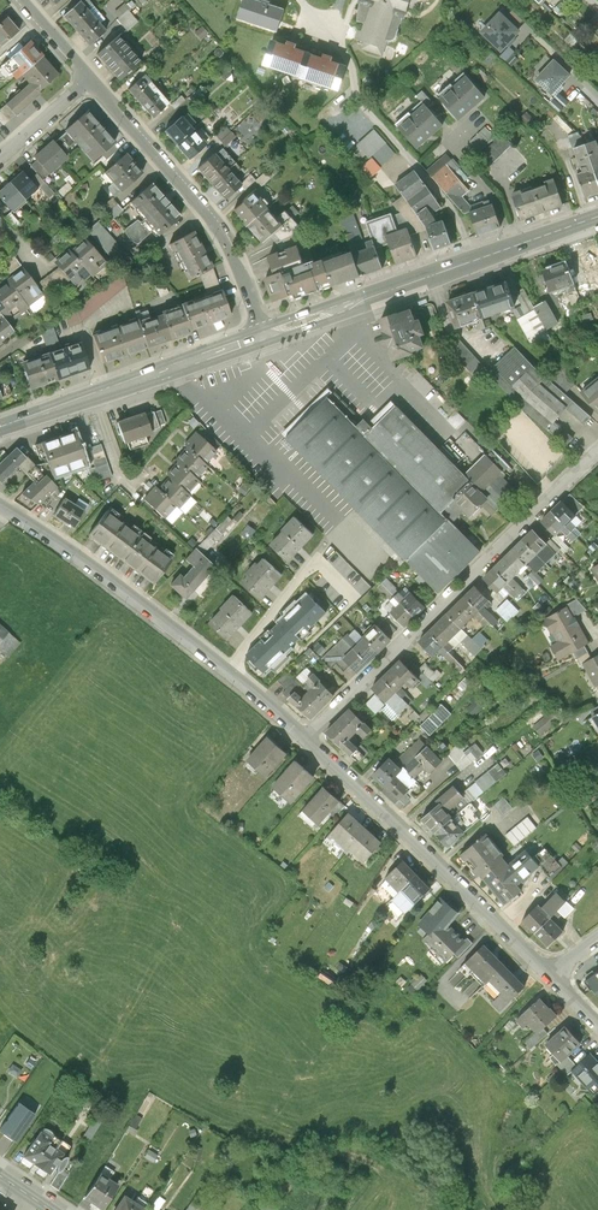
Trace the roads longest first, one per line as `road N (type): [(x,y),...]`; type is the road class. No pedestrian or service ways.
road 1 (residential): [(597,453),(307,739)]
road 2 (residential): [(0,505),(157,615),(307,739)]
road 3 (primary): [(597,217),(264,336)]
road 4 (residential): [(307,739),(551,972)]
road 5 (residential): [(264,336),(217,220),(88,73)]
road 6 (primary): [(264,336),(0,427)]

